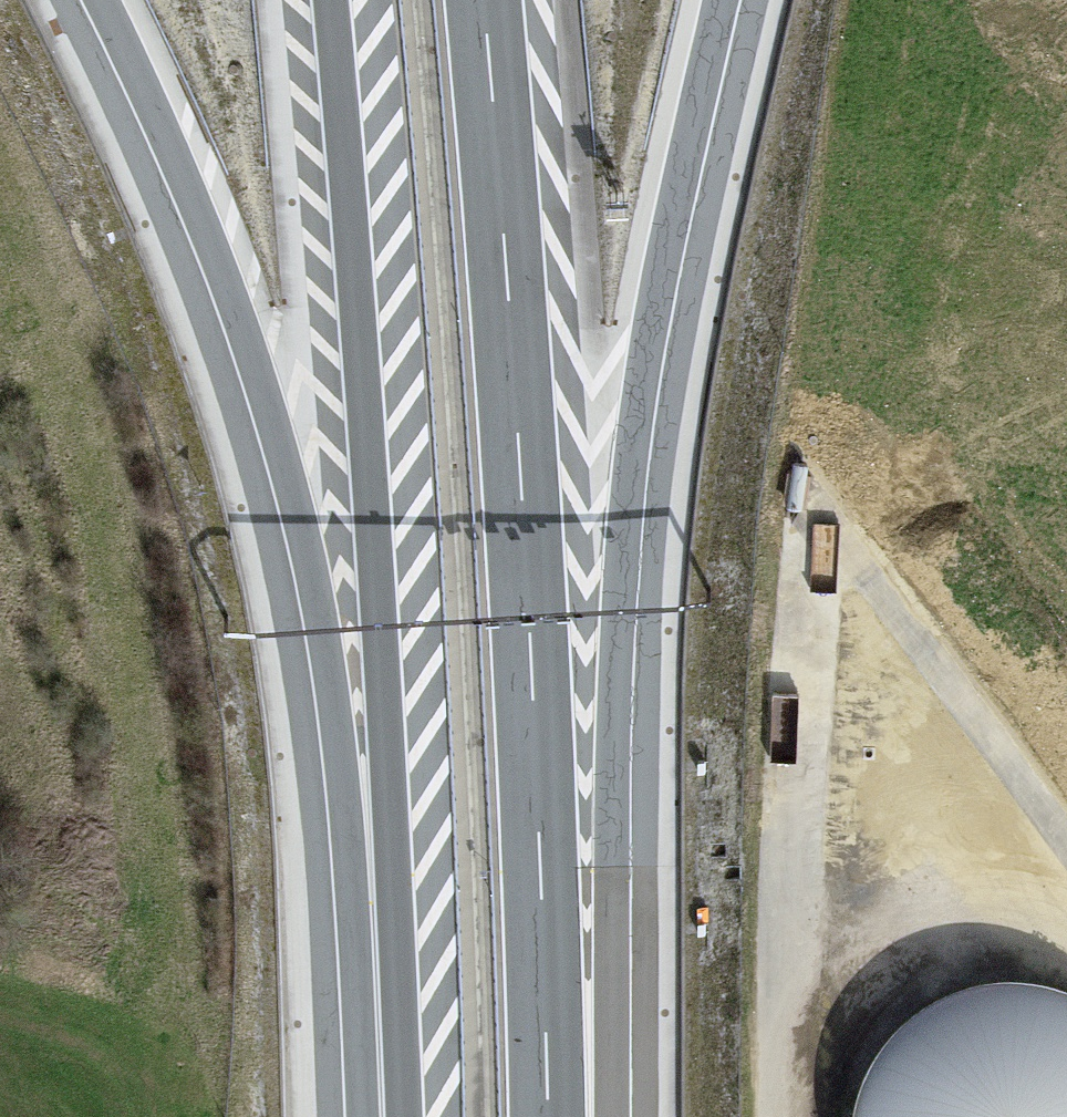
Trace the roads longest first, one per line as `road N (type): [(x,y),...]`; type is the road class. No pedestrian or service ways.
road 1 (trunk): [(99,0),(199,219),(306,537),(328,649),(361,1116)]
road 2 (trunk): [(614,1116),(618,729),(632,522),(651,381),(732,0)]
road 3 (trunk): [(330,0),(367,421),(402,1116)]
road 4 (motorway): [(529,618),(485,0)]
road 5 (trunk): [(548,1116),(529,618)]

